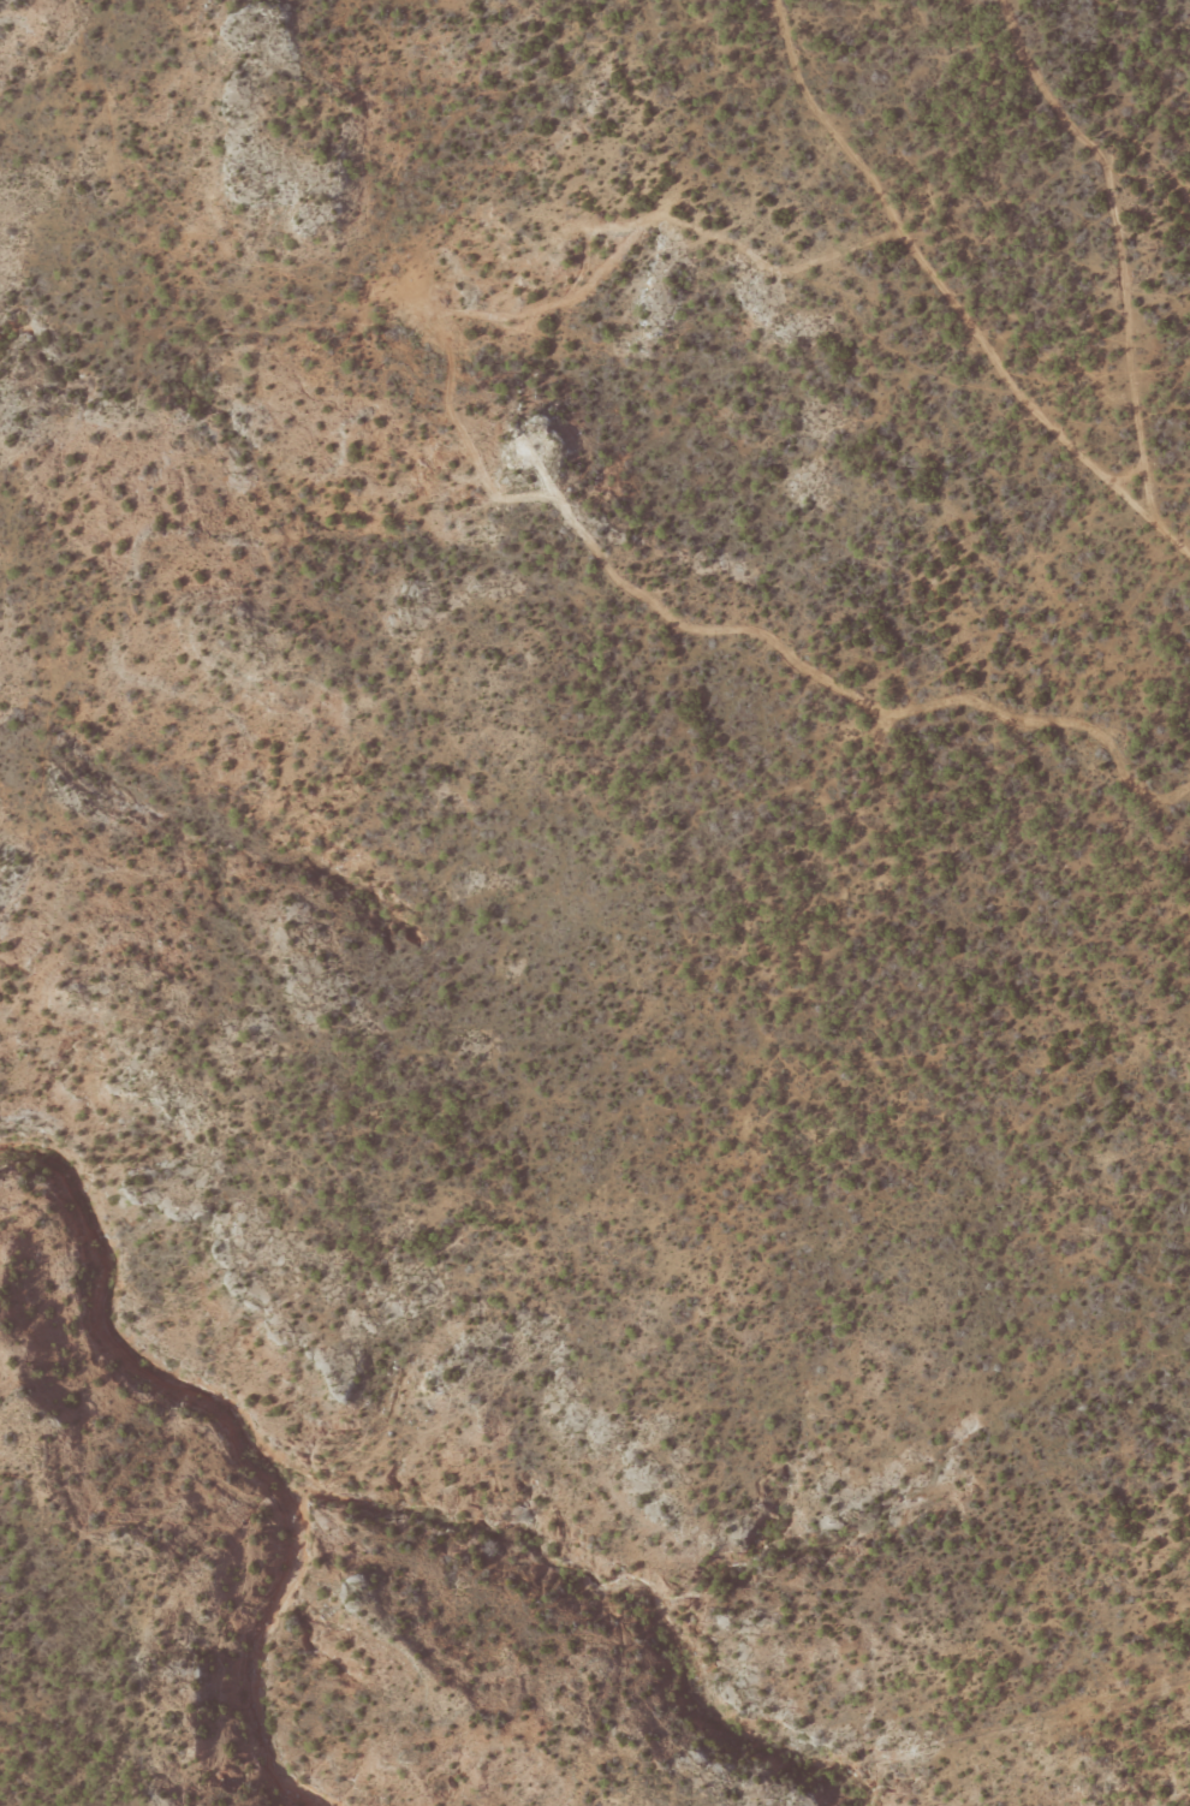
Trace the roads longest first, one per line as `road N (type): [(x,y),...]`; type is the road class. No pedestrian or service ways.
road 1 (residential): [(1189,589),(951,345),(741,0)]

